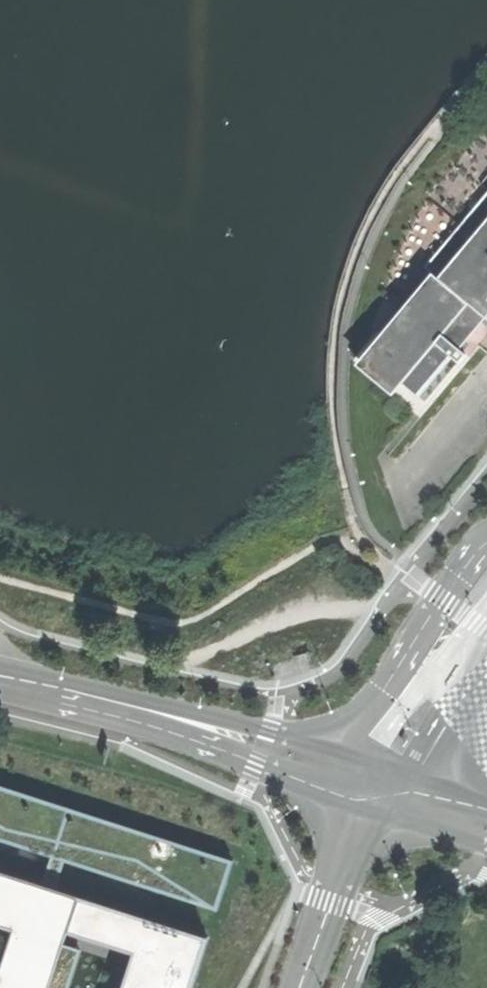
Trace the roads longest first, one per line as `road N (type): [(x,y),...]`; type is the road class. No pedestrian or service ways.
road 1 (tertiary): [(0,685),(172,732),(342,795)]
road 2 (tertiary): [(358,754),(27,672)]
road 3 (tertiary): [(486,539),(382,690),(358,754)]
road 4 (residential): [(342,795),(311,957)]
road 5 (residential): [(311,957),(389,812)]
road 6 (residential): [(460,661),(358,754)]
road 7 (residential): [(409,775),(460,661)]

